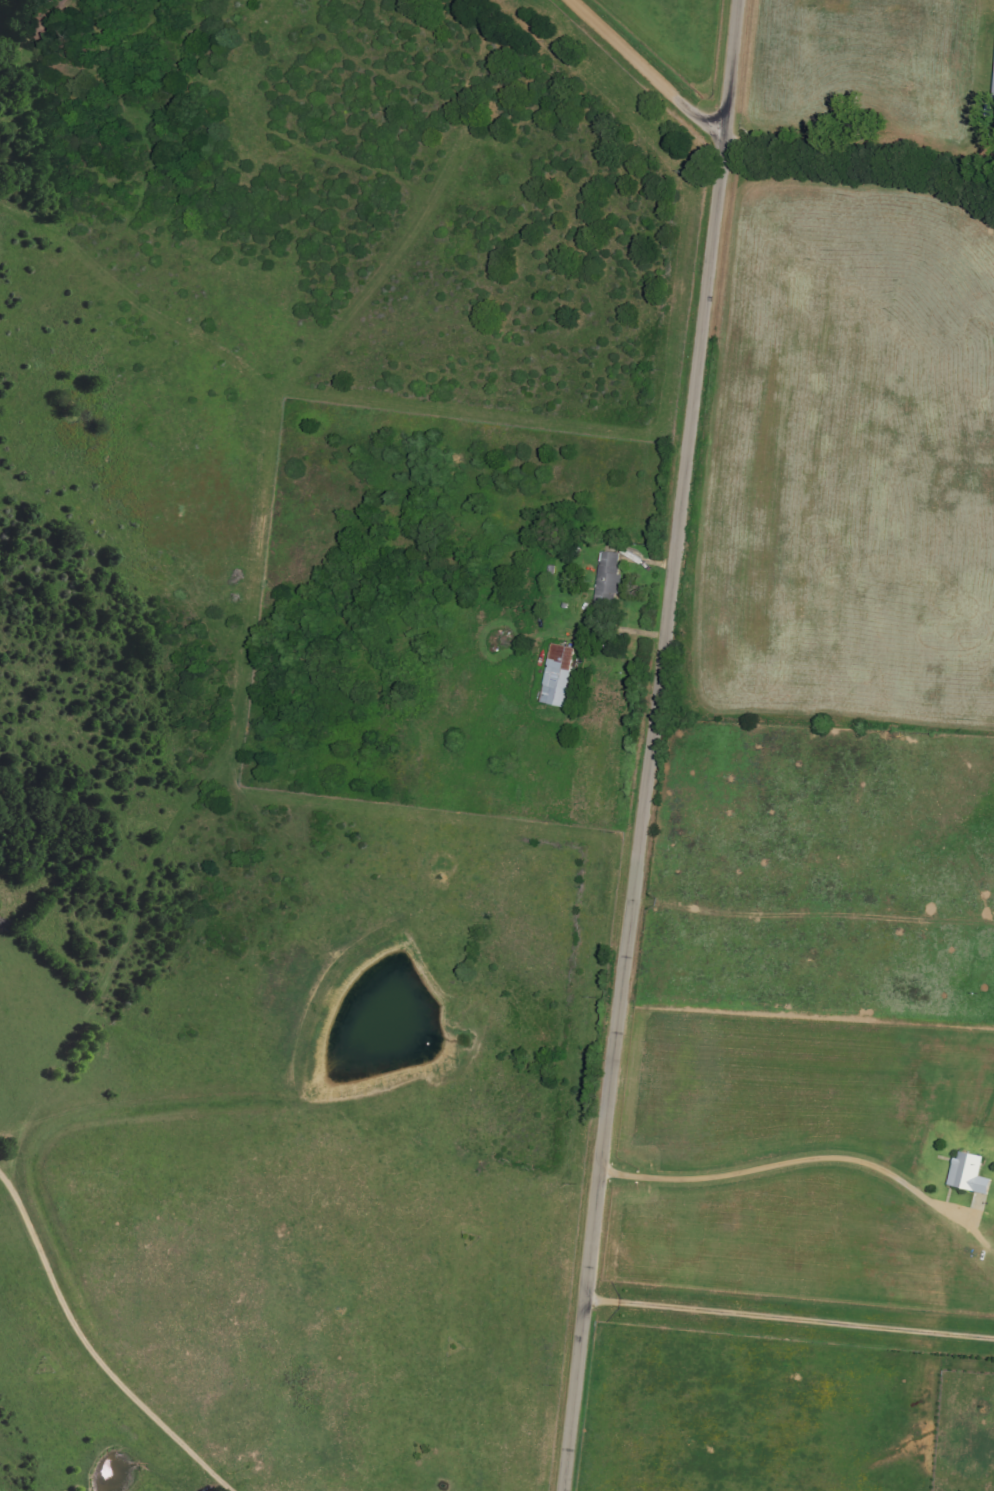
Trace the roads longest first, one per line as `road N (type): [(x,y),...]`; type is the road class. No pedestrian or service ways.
road 1 (residential): [(567,1490),(743,0)]
road 2 (residential): [(726,141),(572,0)]

